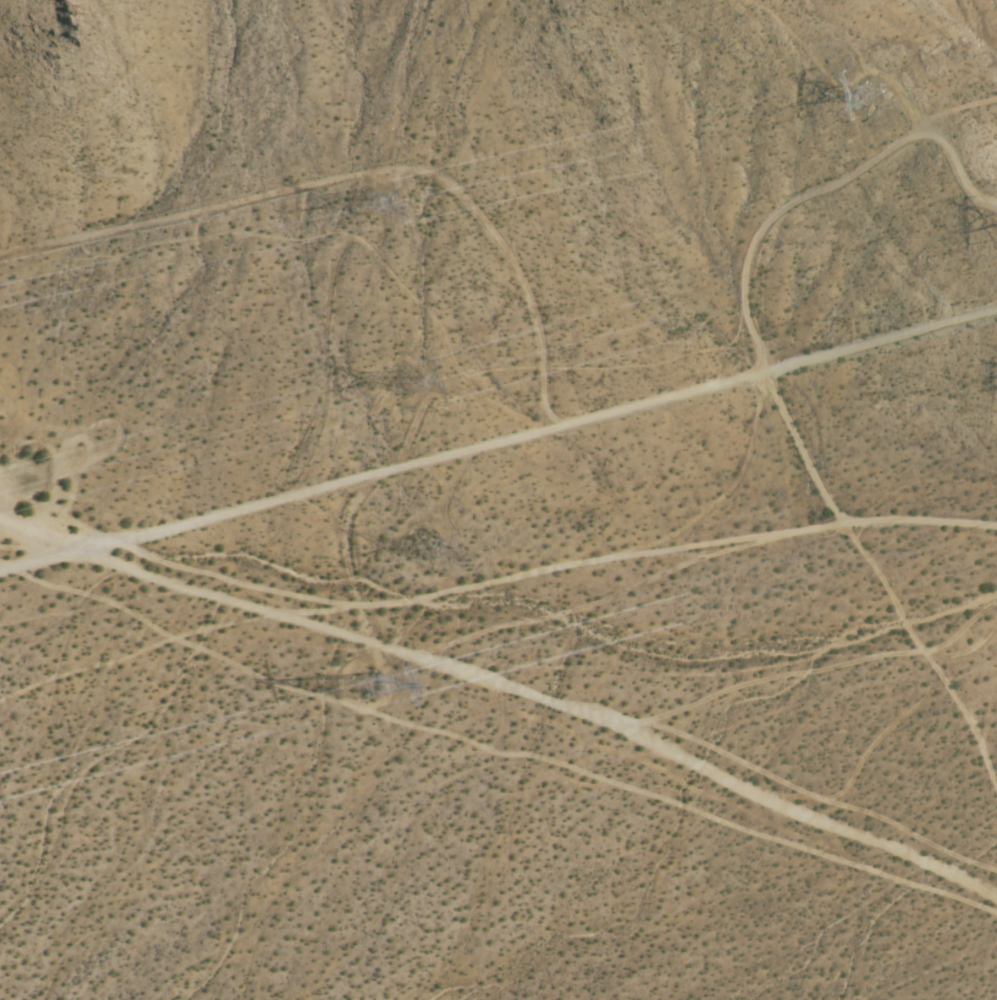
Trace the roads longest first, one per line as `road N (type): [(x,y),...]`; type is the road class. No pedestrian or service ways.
road 1 (track): [(996,891),(785,802),(616,715),(177,582),(0,514)]
road 2 (track): [(0,567),(996,306)]

